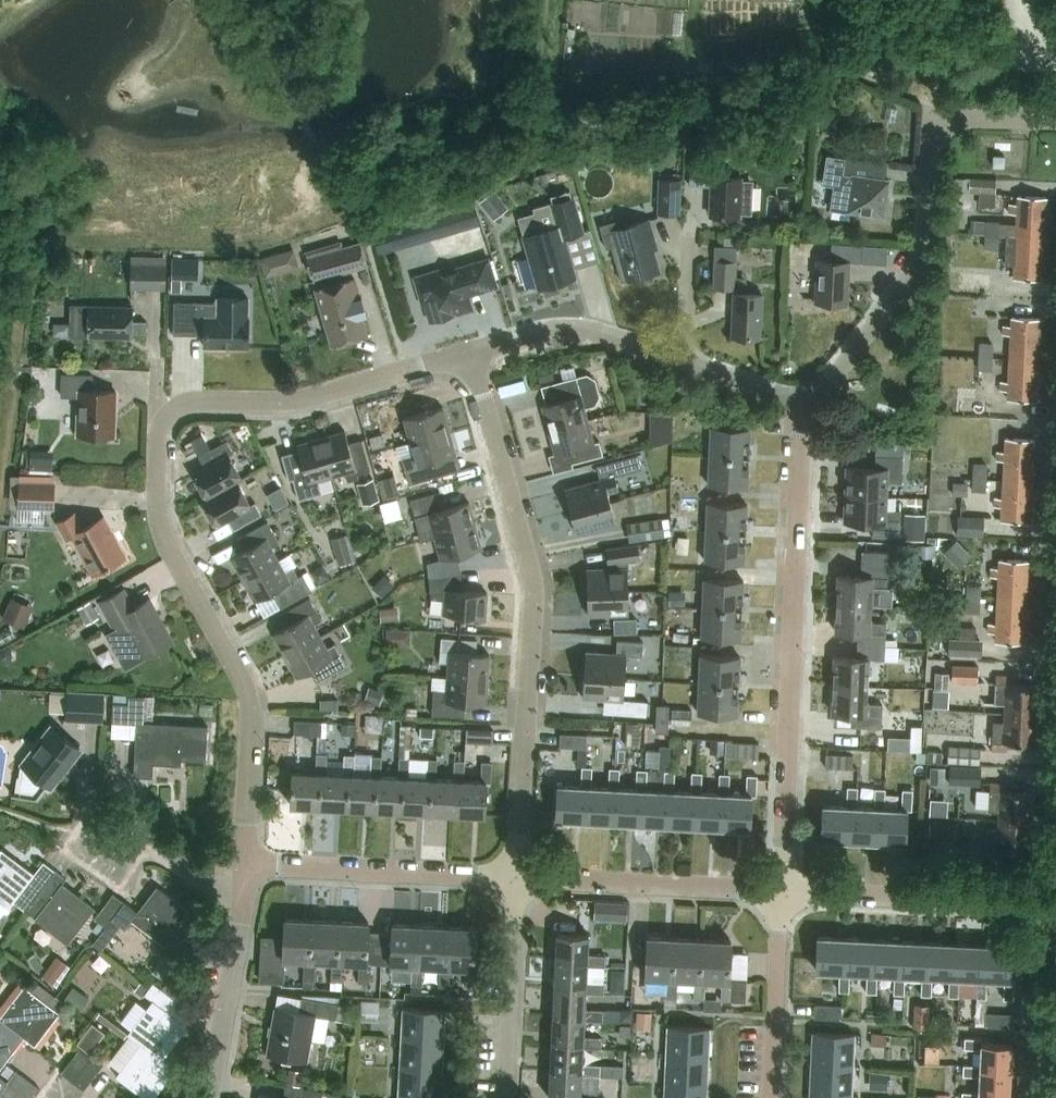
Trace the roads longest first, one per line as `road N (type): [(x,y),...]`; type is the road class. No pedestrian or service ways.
road 1 (unclassified): [(249,863),(251,698),(158,520),(157,435),(172,410),(191,402),(300,401),(471,353)]
road 2 (residential): [(518,879),(535,587),(471,353)]
road 3 (residential): [(782,892),(805,402)]
road 4 (residential): [(1055,124),(932,124),(921,270),(805,402)]
road 5 (residential): [(1055,904),(782,892)]
road 6 (residential): [(518,879),(249,863)]
road 7 (residential): [(782,892),(518,879)]
road 8 (residential): [(686,360),(588,327),(536,331),(471,353)]
road 9 (residential): [(507,1097),(518,879)]
road 10 (residential): [(771,1097),(782,892)]
road 11 (unclassified): [(211,1097),(246,904)]
road 12 (residential): [(246,904),(142,834),(104,839),(96,854)]
road 13 (residential): [(686,360),(688,230)]
road 14 (residential): [(805,402),(686,360)]

